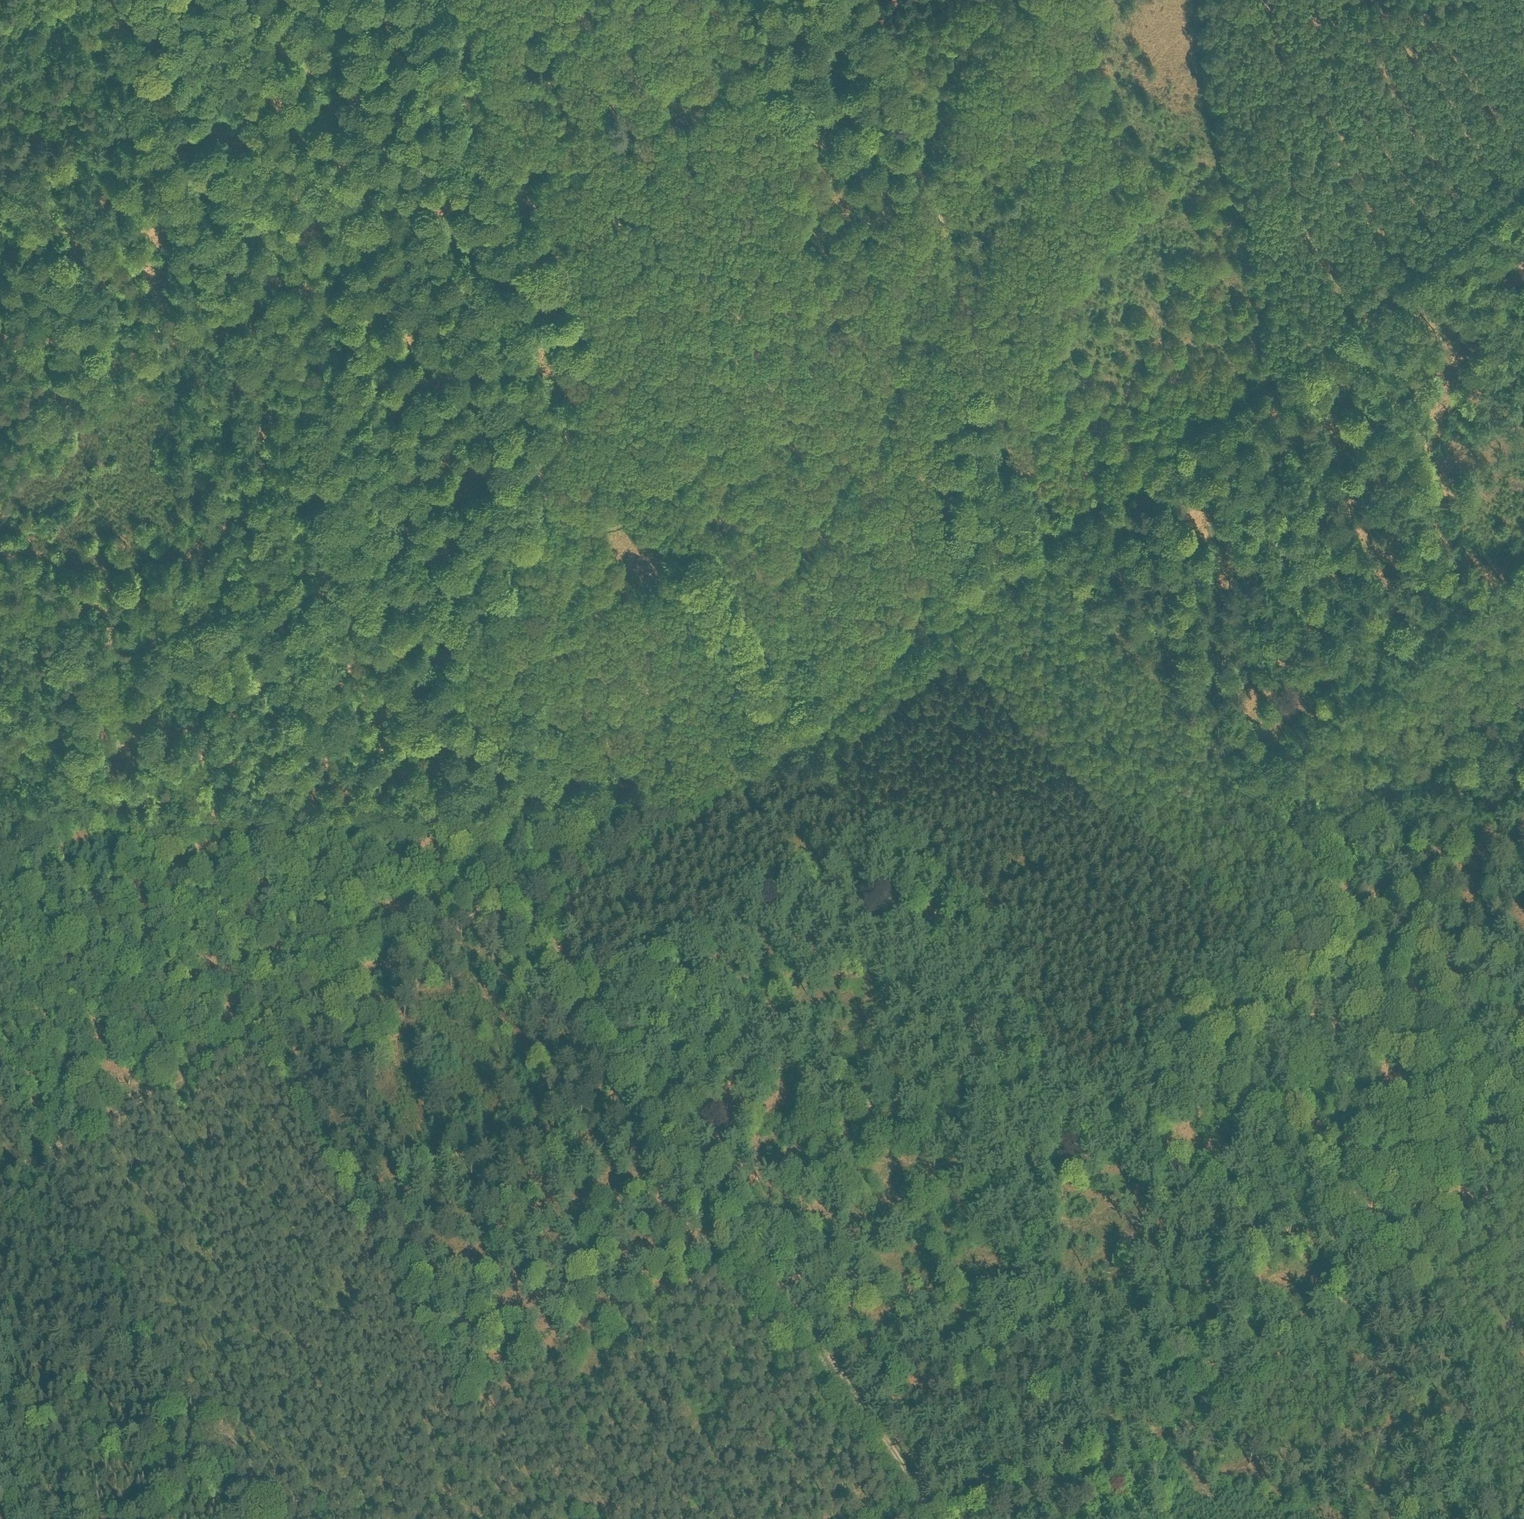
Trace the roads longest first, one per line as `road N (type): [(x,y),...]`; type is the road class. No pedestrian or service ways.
road 1 (track): [(246,297),(513,893),(897,1458),(930,1518)]
road 2 (track): [(0,1179),(788,733)]
road 3 (track): [(1045,545),(1523,1109)]
road 4 (track): [(246,297),(884,31)]
road 5 (track): [(907,1518),(1523,1262)]
road 6 (track): [(1045,545),(884,31)]
road 7 (track): [(1276,373),(1389,430),(1404,447),(1420,541),(1439,572),(1523,592)]
road 8 (track): [(788,733),(1045,545)]
road 9 (track): [(243,289),(113,0)]
road 10 (track): [(1523,189),(1276,373)]
road 11 (track): [(1276,373),(1045,545)]
road 12 (track): [(115,355),(61,250),(0,167)]
road 13 (track): [(115,355),(243,289)]
road 14 (track): [(0,416),(115,355)]

